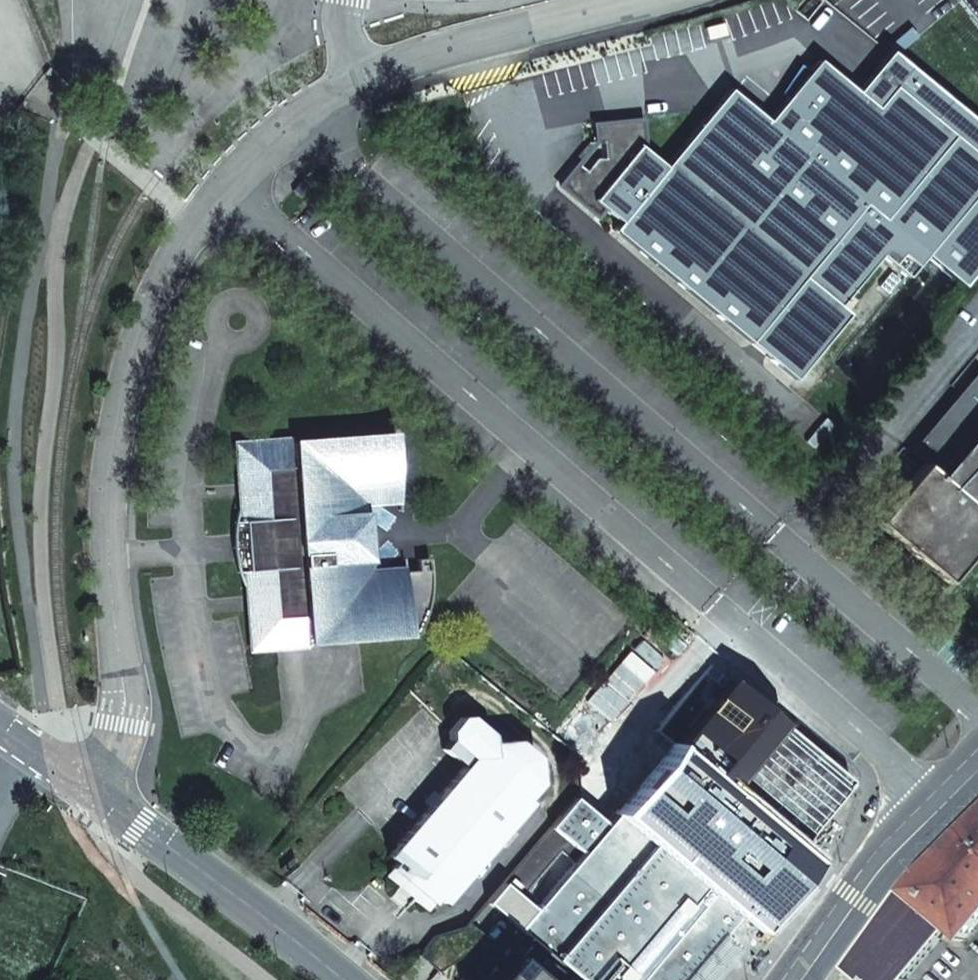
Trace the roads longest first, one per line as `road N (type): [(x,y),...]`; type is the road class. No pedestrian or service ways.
road 1 (unclassified): [(228,183),(942,806)]
road 2 (unclassified): [(977,703),(314,108)]
road 3 (unclassified): [(105,802),(125,725),(107,603),(125,371),(228,183)]
road 4 (unclassified): [(314,108),(422,59),(637,0)]
road 5 (unclassified): [(338,979),(105,802)]
road 6 (tertiary): [(799,979),(942,806)]
road 7 (unclassified): [(105,802),(0,728)]

